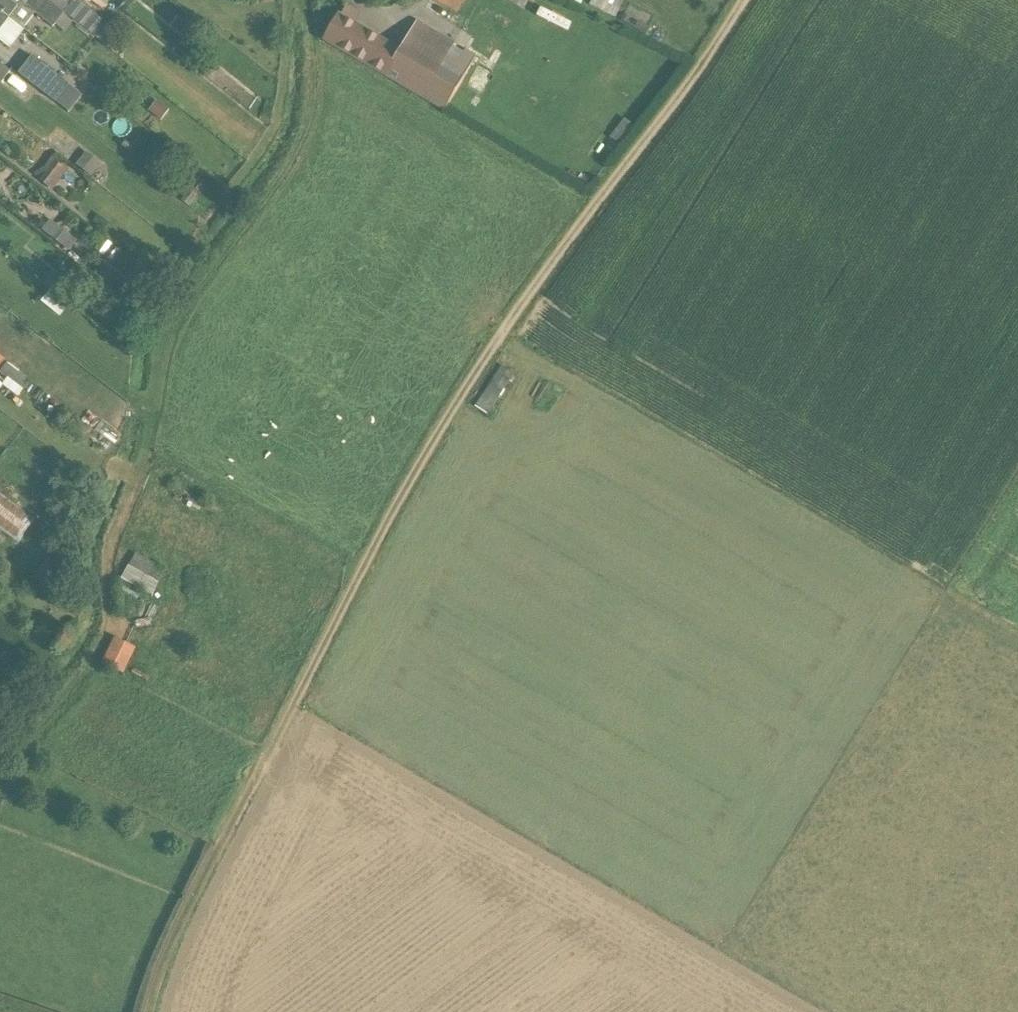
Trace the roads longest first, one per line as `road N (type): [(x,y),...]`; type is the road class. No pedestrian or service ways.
road 1 (track): [(0,742),(63,666),(140,503),(134,345),(311,85),(305,0)]

